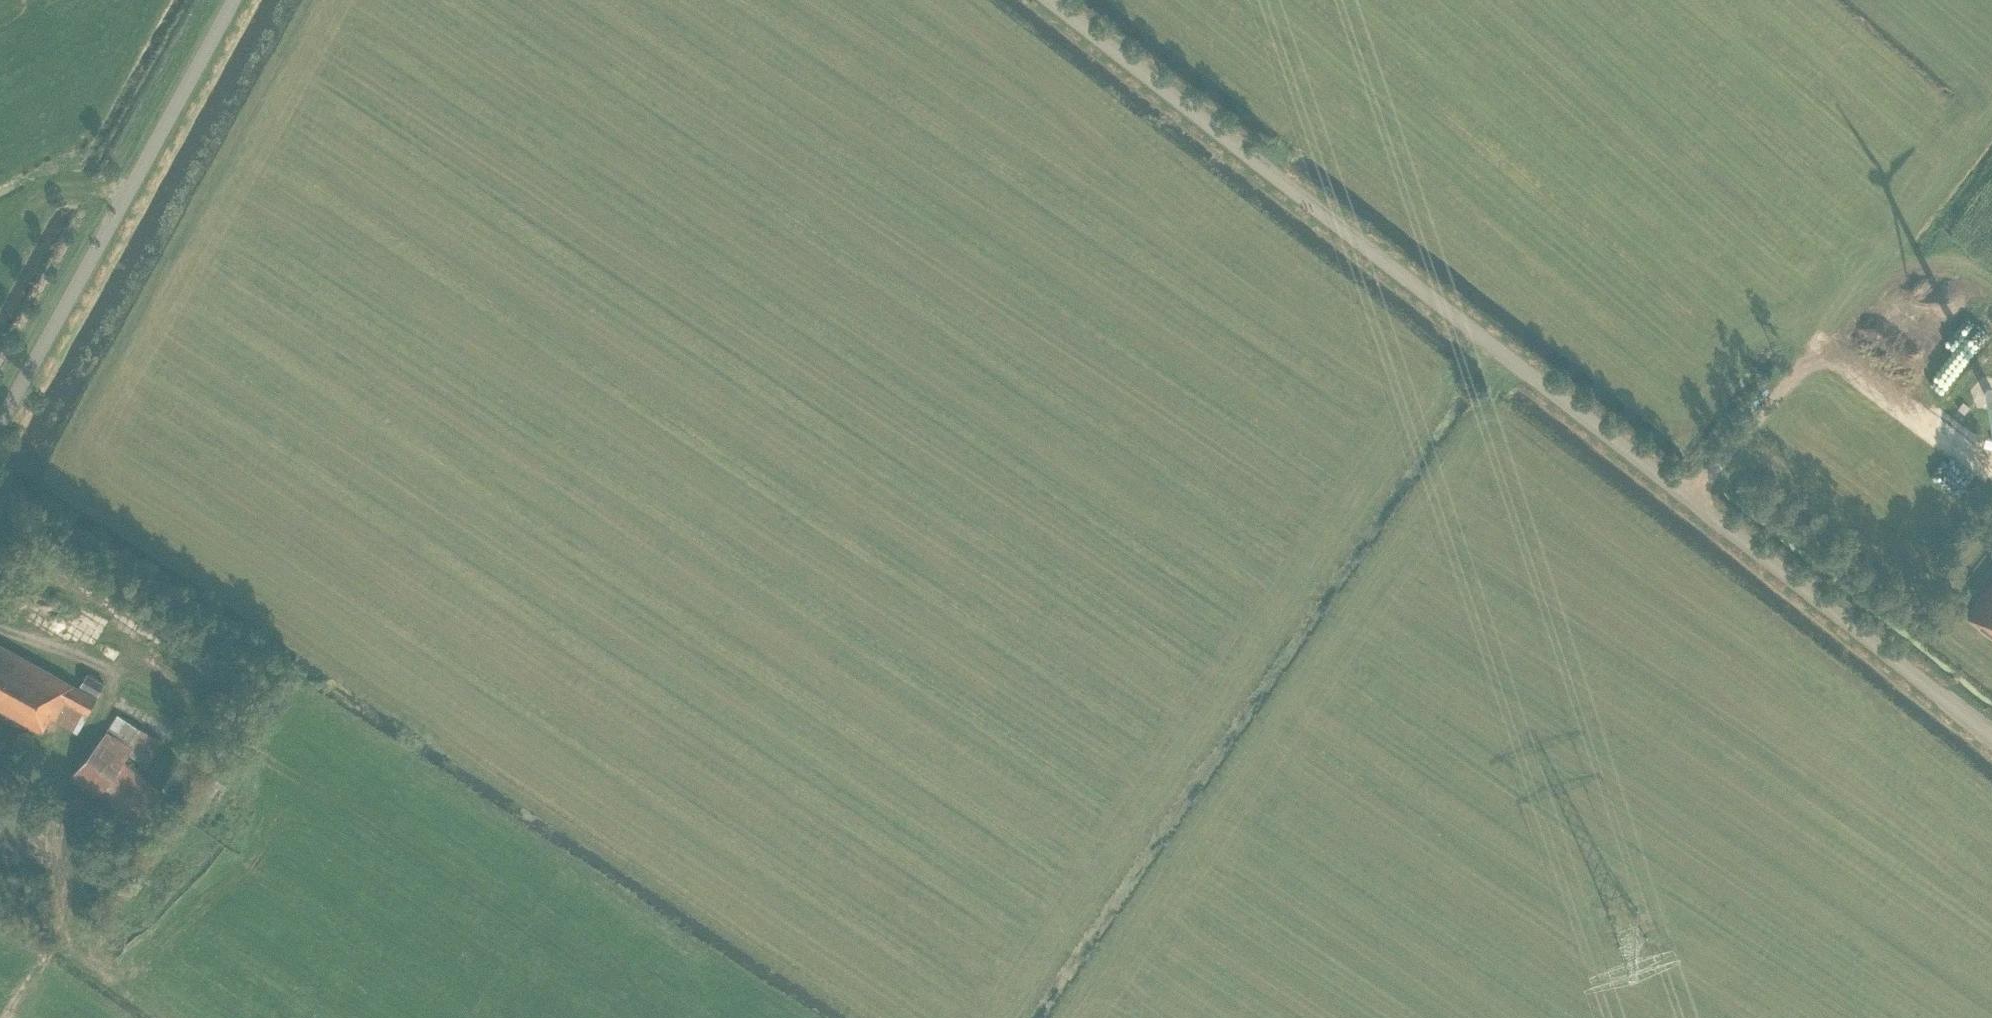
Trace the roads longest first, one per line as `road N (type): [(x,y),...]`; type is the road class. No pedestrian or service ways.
road 1 (tertiary): [(1991,740),(1045,0)]
road 2 (tertiary): [(0,430),(237,0)]

